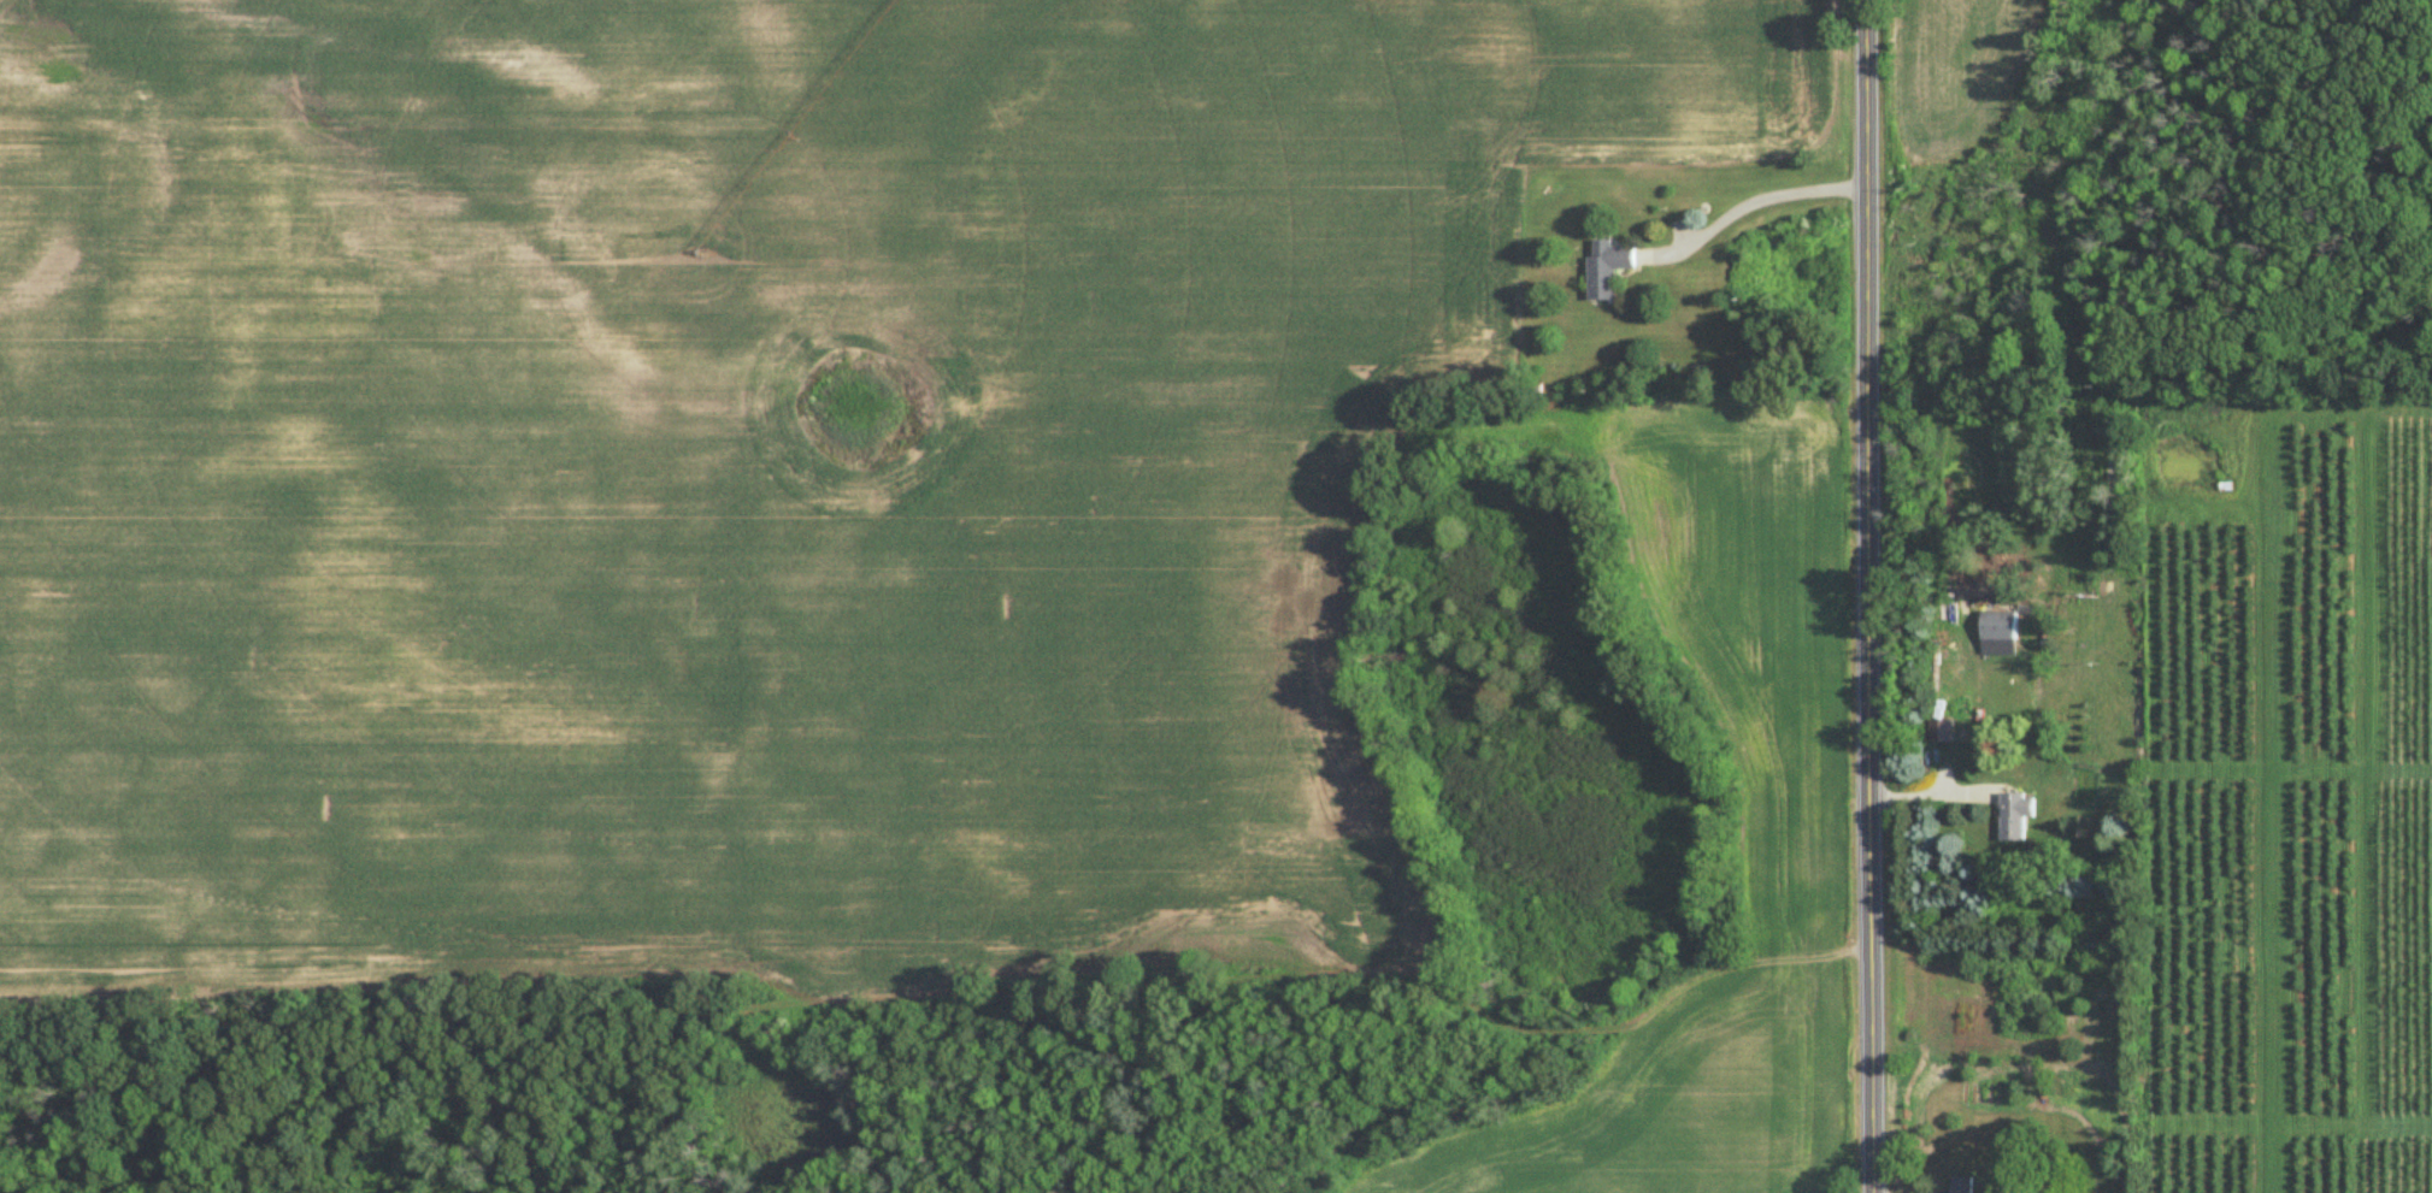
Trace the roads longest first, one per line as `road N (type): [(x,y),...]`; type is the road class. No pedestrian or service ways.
road 1 (tertiary): [(1871,1192),(1864,0)]

